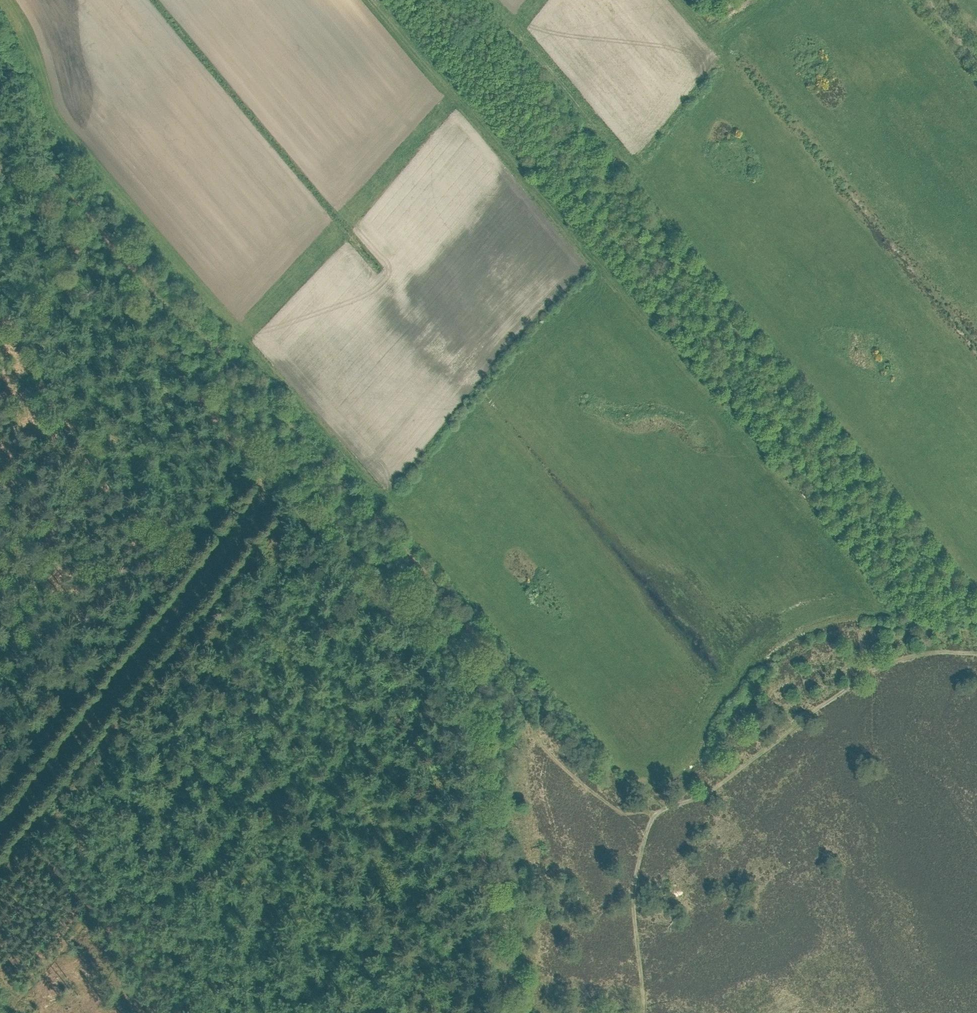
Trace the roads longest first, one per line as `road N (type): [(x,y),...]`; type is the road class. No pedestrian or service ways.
road 1 (track): [(494,1012),(474,762),(459,697),(283,495)]
road 2 (track): [(976,652),(920,653),(877,668),(711,791),(655,813),(632,889),(642,1012)]
road 3 (track): [(283,495),(187,595),(0,831)]
road 4 (track): [(283,495),(0,168)]
road 5 (track): [(74,197),(45,166),(27,104),(0,56)]

